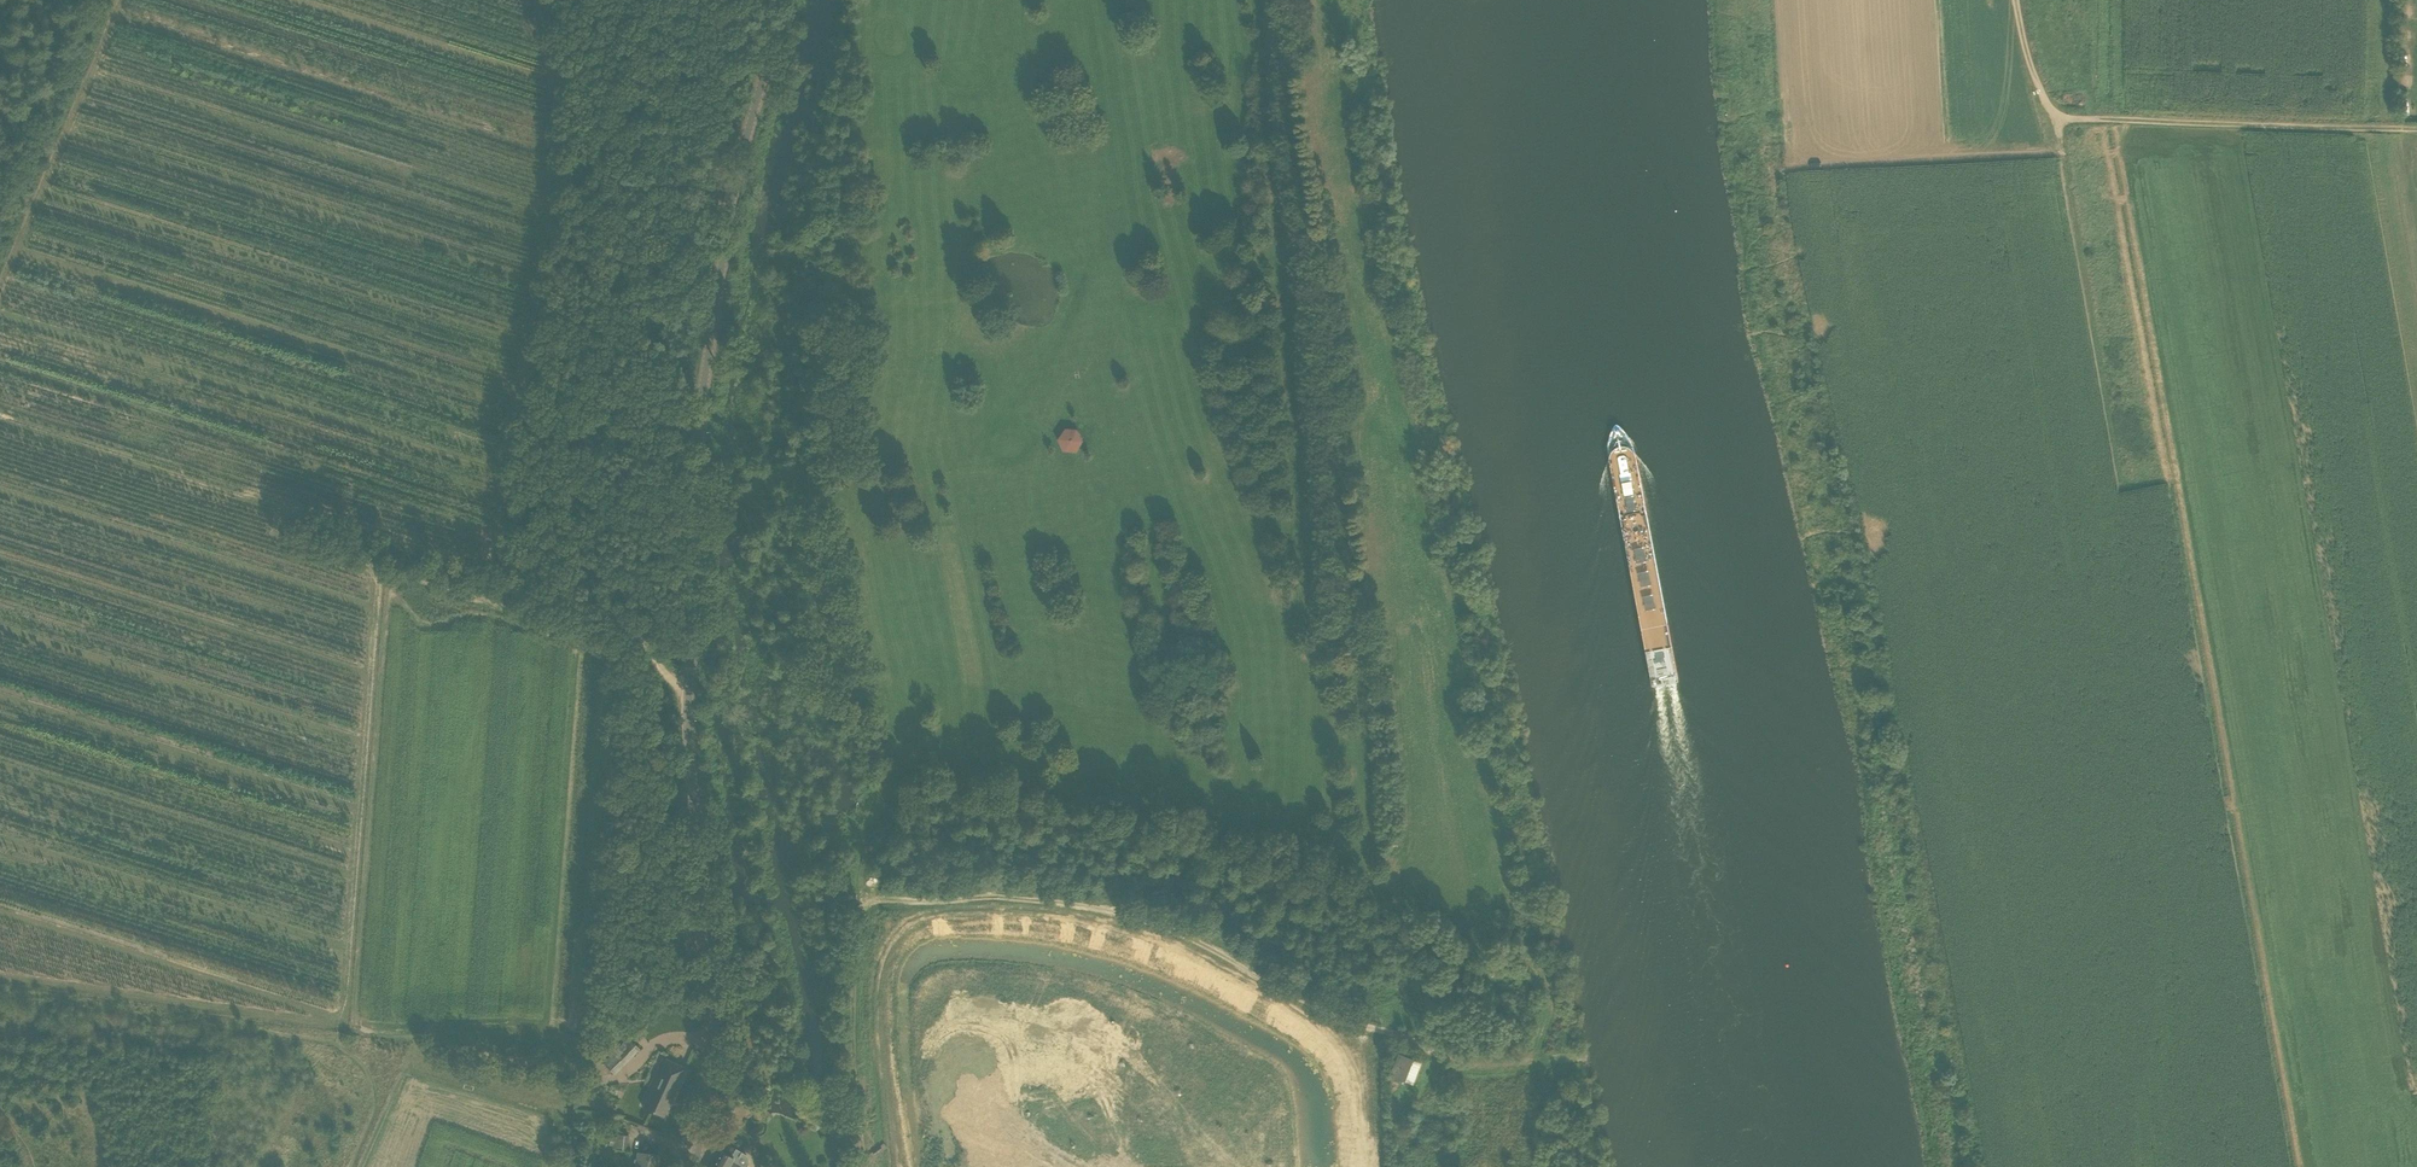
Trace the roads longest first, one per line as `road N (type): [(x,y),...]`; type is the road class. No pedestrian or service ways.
road 1 (track): [(859,897),(871,821),(886,785),(904,773),(1015,780),(1250,833),(1280,825),(1291,808),(1292,515),(1262,0)]
road 2 (unclassified): [(697,1166),(716,1039),(688,693),(702,403),(742,153),(785,0)]
road 3 (track): [(859,897),(1058,898),(1114,909),(1183,933),(1342,1017),(1470,1065),(1582,1058)]
road 4 (track): [(688,693),(616,617),(520,592),(477,559),(261,503),(0,419)]
road 5 (track): [(2416,130),(2065,118),(2035,77),(2018,0)]
road 6 (track): [(866,1166),(854,1085),(859,897)]
road 7 (track): [(1534,1061),(1549,1024),(1549,996),(1522,941)]

